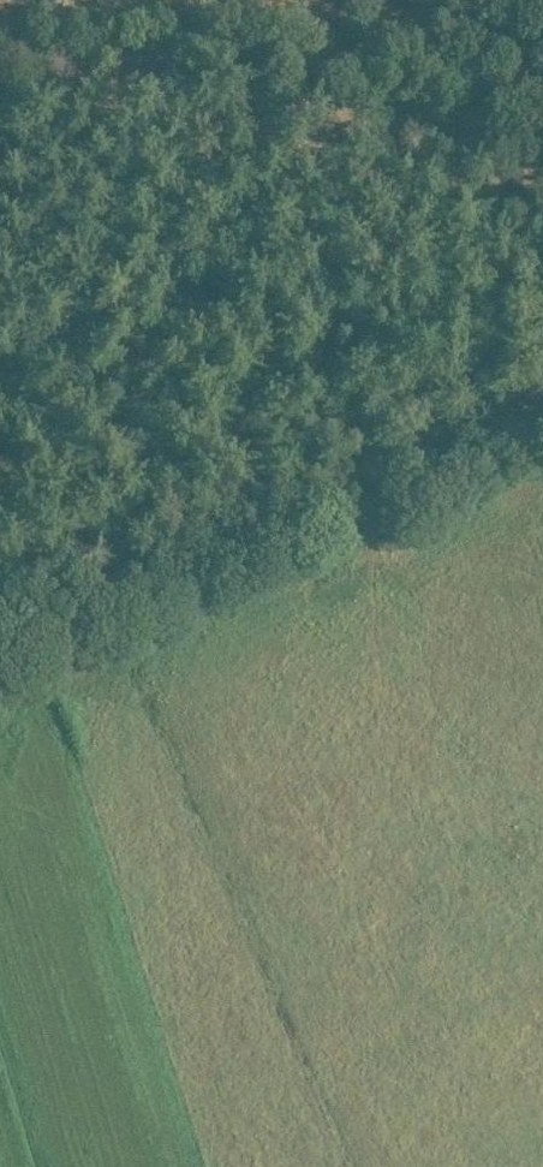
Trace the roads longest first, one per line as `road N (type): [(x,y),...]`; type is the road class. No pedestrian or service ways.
road 1 (track): [(542,133),(314,61),(166,48),(0,62)]

